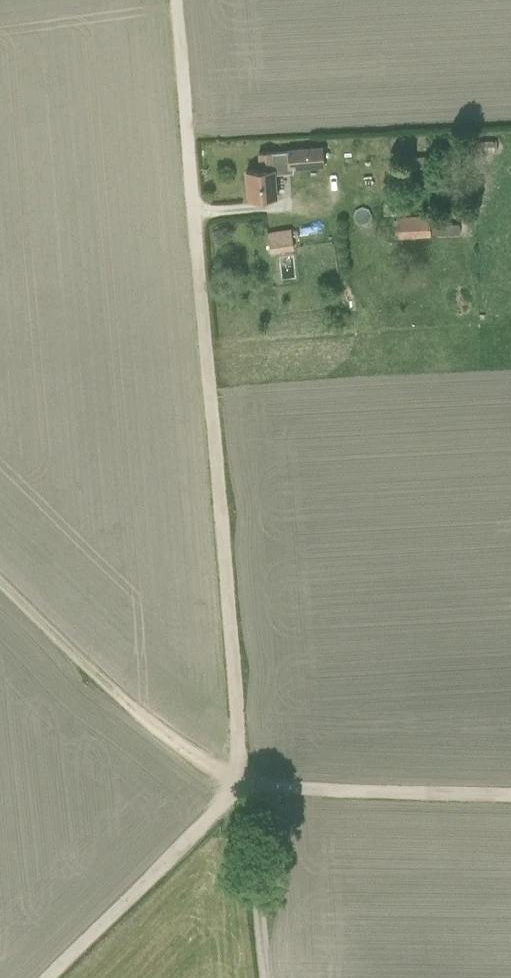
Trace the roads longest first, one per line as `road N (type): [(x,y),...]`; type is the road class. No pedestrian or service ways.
road 1 (track): [(235,789),(239,715),(177,0)]
road 2 (track): [(0,591),(209,787),(235,789)]
road 3 (track): [(235,789),(510,800)]
road 4 (track): [(48,977),(235,789)]

